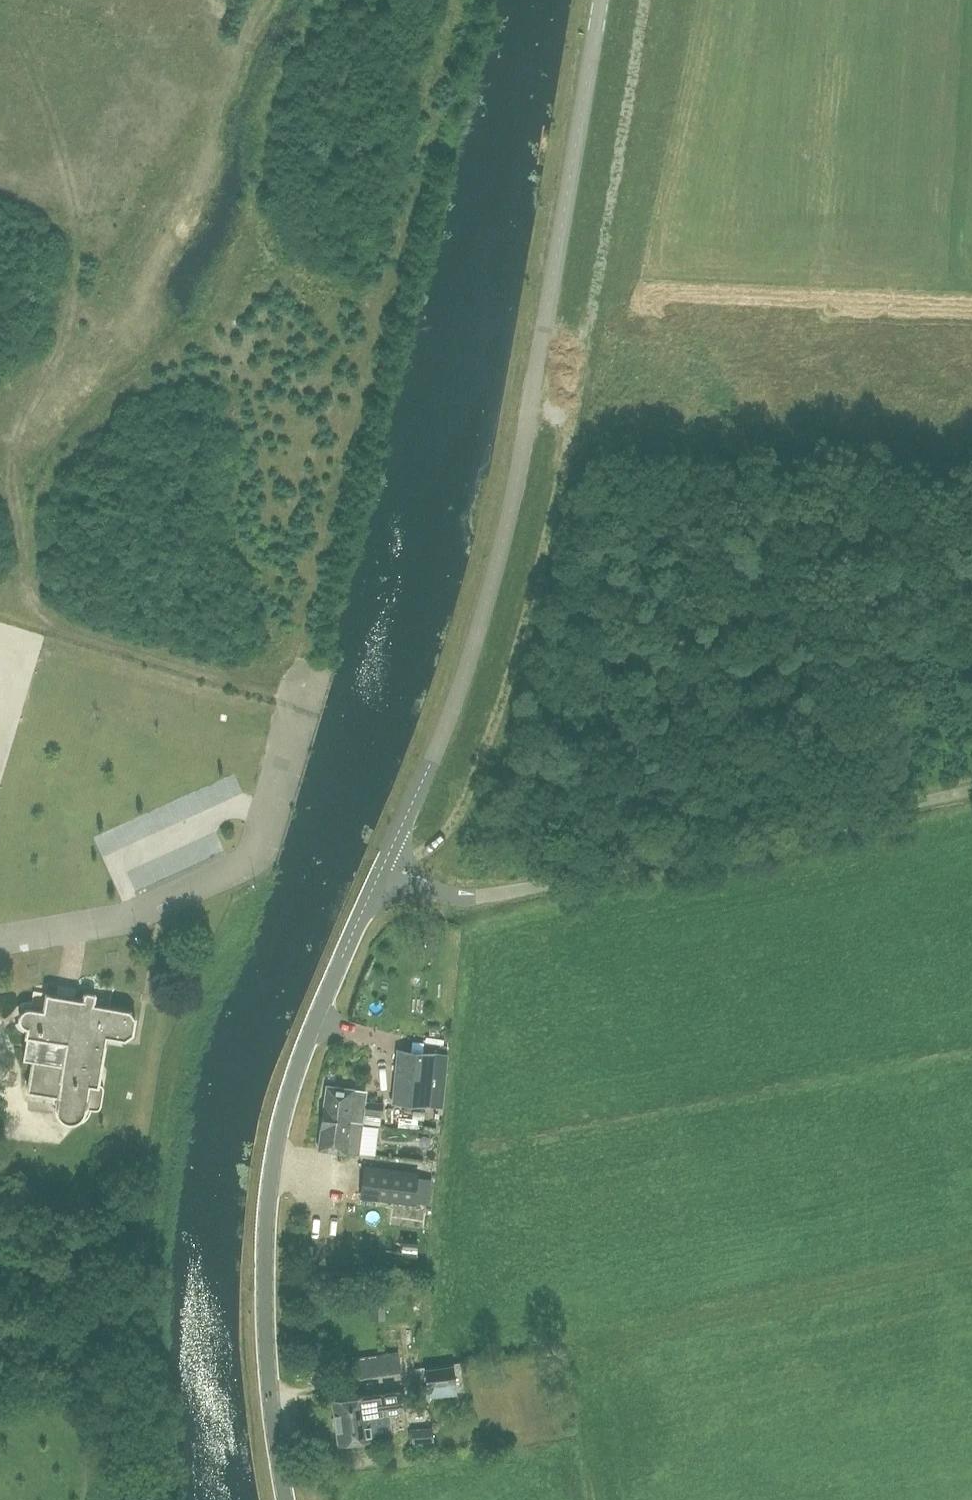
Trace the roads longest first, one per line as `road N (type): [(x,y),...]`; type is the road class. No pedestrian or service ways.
road 1 (track): [(643,0),(569,439),(534,589),(459,812),(423,853),(383,877)]
road 2 (unclassified): [(383,877),(458,685),(501,540),(598,0)]
road 3 (unclassified): [(281,1499),(262,1369),(267,1172),(277,1113),(323,993),(383,877)]
road 4 (unclassified): [(383,877),(459,898),(505,894),(971,789)]

